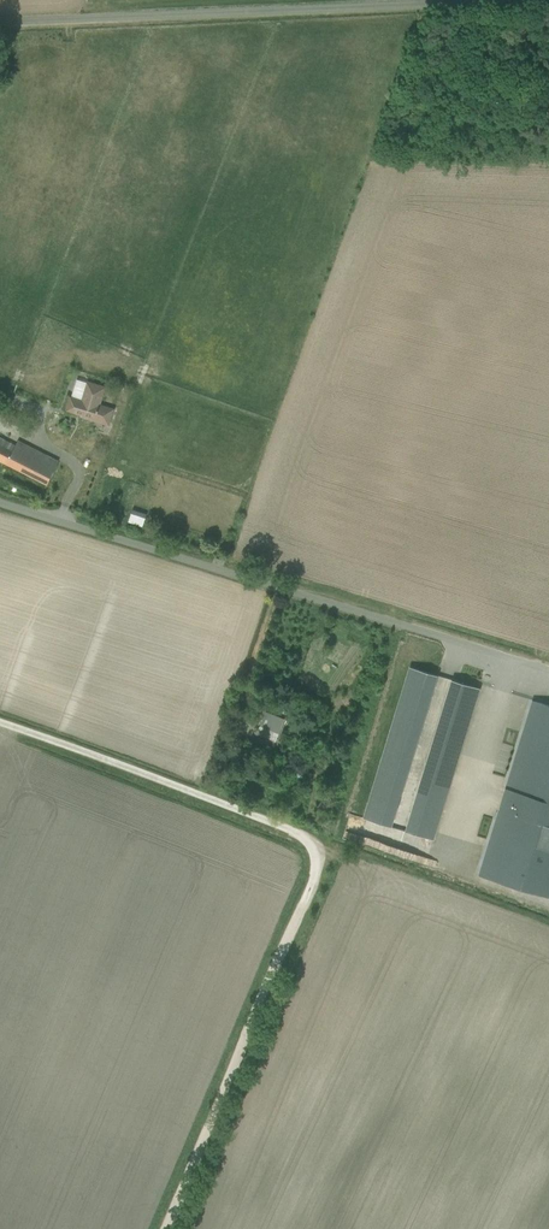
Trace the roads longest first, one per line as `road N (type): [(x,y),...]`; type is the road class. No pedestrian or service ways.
road 1 (track): [(164,1228),(312,883),(315,858),(289,830),(0,723)]
road 2 (unclassified): [(0,502),(548,670)]
road 3 (unclassified): [(533,0),(0,22)]

